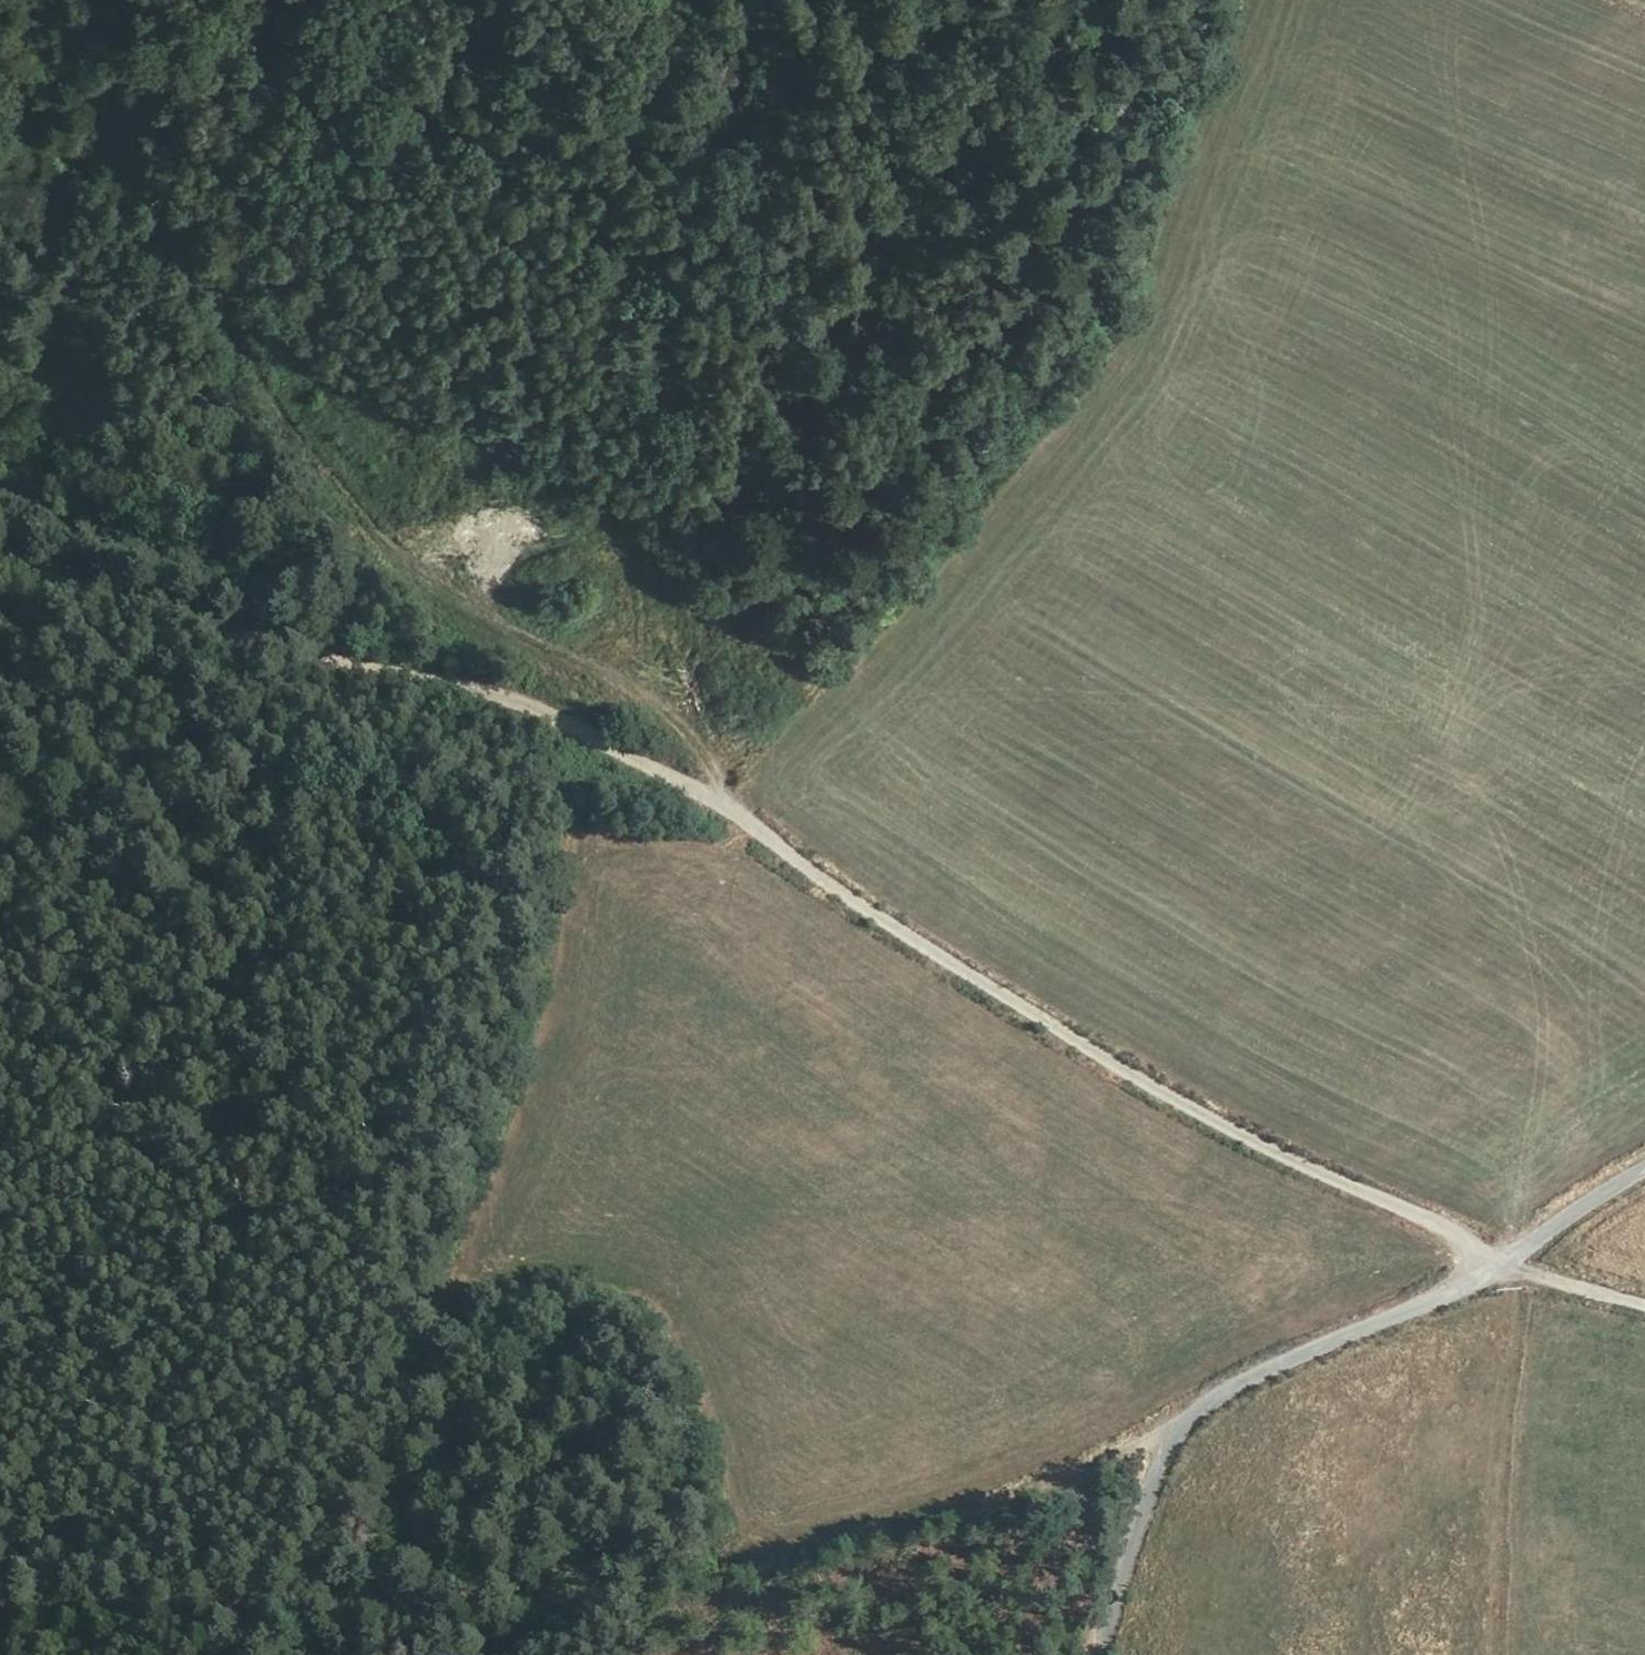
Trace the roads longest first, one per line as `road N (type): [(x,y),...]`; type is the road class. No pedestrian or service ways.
road 1 (track): [(0,554),(178,622),(581,718),(1348,1187),(1503,1259),(1644,1302)]
road 2 (track): [(0,1613),(456,1610),(667,1594),(968,1519),(1193,1423)]
road 3 (unclassified): [(1644,1172),(1532,1226),(1503,1259),(1296,1356),(1193,1423),(1120,1545),(1090,1654)]
road 4 (track): [(1503,1259),(1518,1280),(1517,1309),(1492,1654)]

